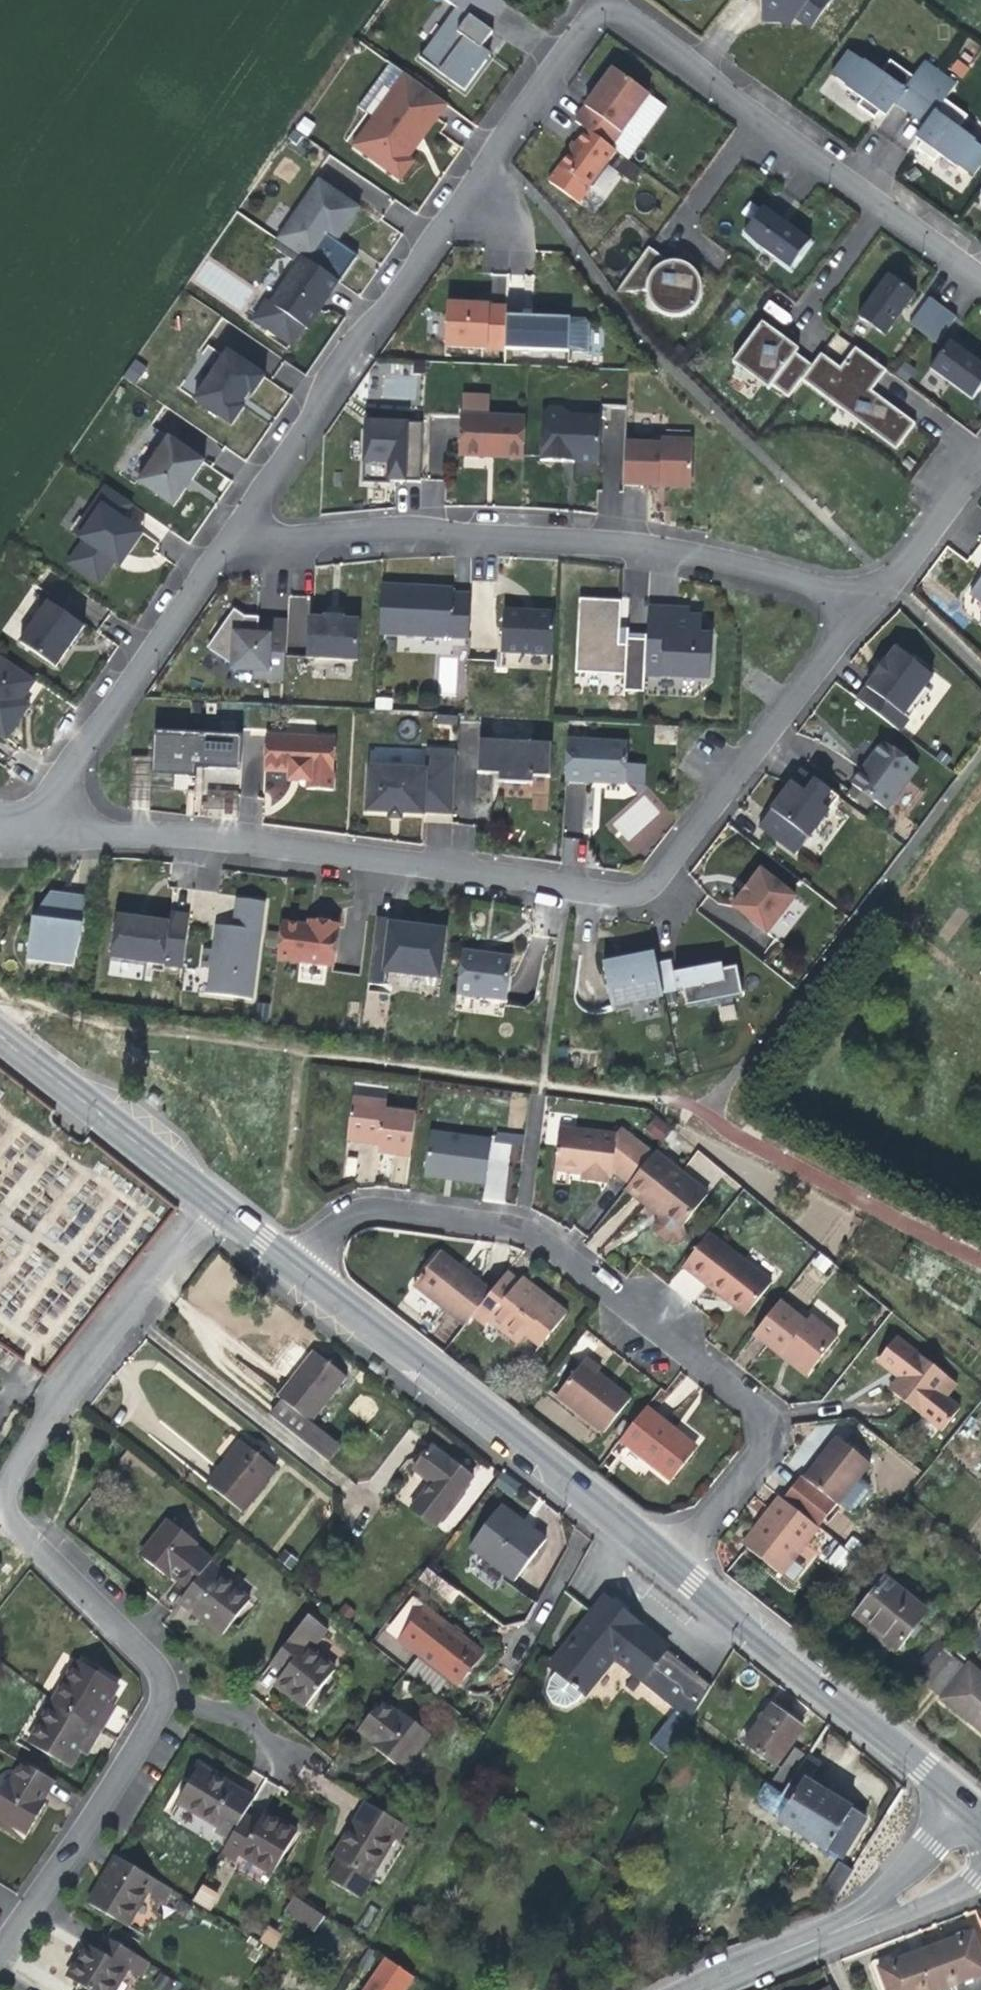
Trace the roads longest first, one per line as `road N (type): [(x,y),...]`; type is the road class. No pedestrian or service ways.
road 1 (residential): [(28,835),(215,838),(591,892),(638,892),(660,876),(863,607)]
road 2 (residential): [(675,1567),(755,1458),(762,1430),(747,1401),(537,1239),(505,1227),(361,1214),(331,1232),(298,1269)]
road 3 (residential): [(235,540),(604,3)]
road 4 (residential): [(235,540),(410,530),(605,542),(725,563),(863,607)]
road 5 (residential): [(210,1200),(23,1450),(4,1490),(20,1530),(140,1652),(160,1689)]
road 6 (tertiary): [(298,1269),(675,1567)]
road 7 (residential): [(604,3),(980,276)]
road 8 (tertiary): [(675,1567),(980,1819)]
road 9 (residential): [(28,835),(235,540)]
road 10 (residential): [(160,1689),(148,1732),(0,1953)]
road 11 (residential): [(980,1259),(714,1117)]
road 12 (tertiary): [(0,1033),(210,1200)]
road 13 (residential): [(863,607),(980,458)]
road 14 (secondary): [(980,1833),(930,1846),(841,1929)]
road 15 (secondary): [(699,1989),(841,1929)]
road 16 (secondary): [(841,1929),(901,1913),(980,1876)]
road 17 (residential): [(160,1689),(231,1718),(286,1755)]

